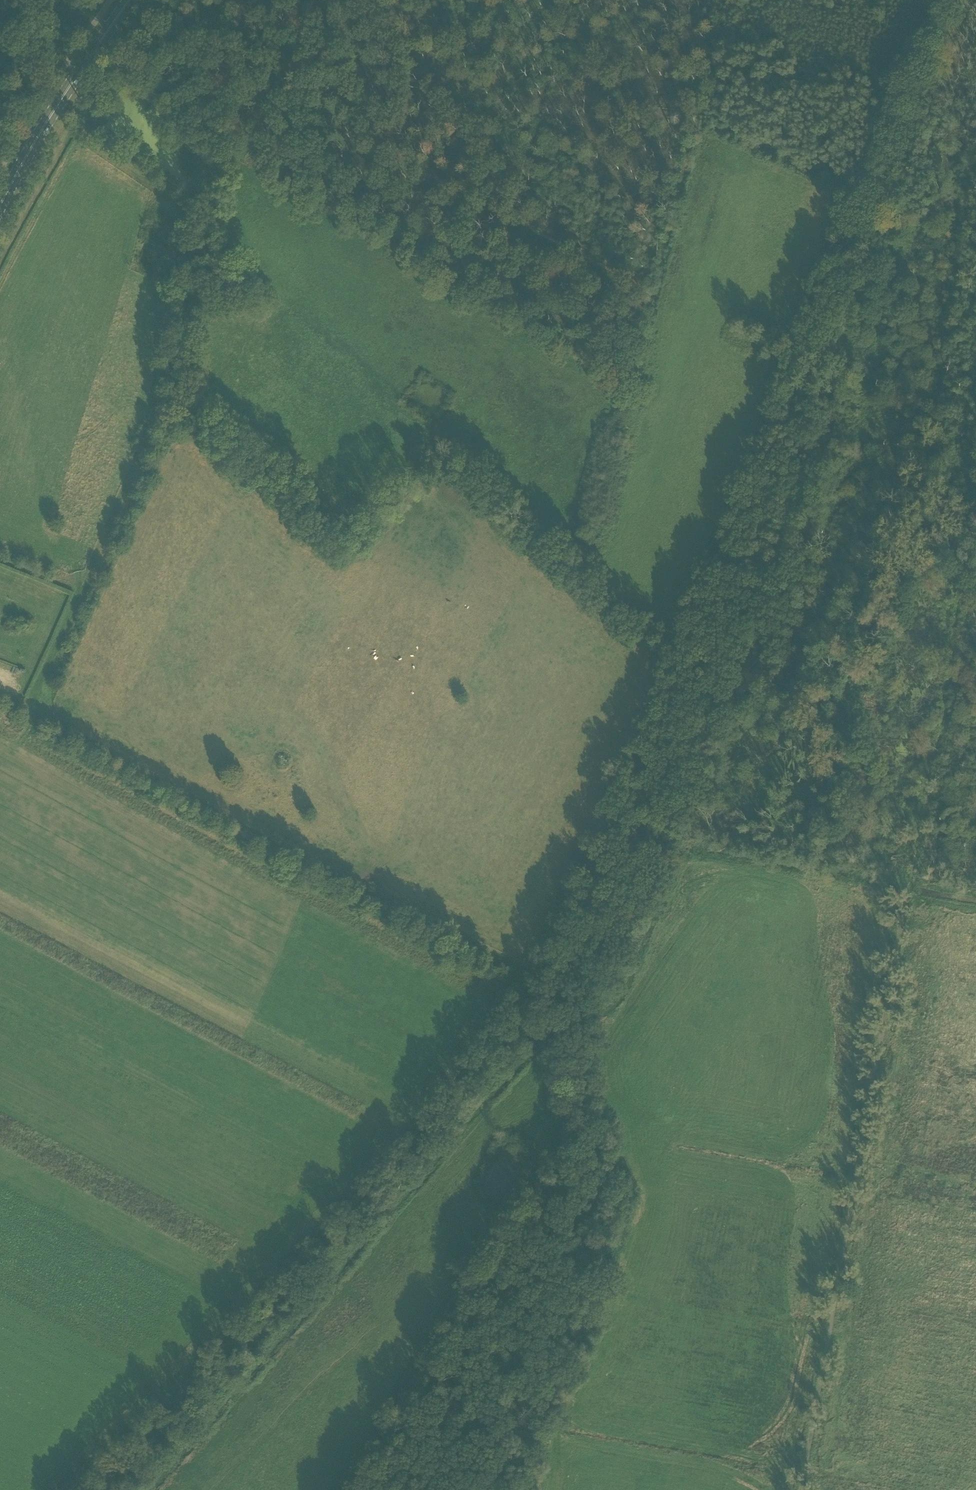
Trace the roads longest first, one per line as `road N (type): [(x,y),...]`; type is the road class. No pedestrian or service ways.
road 1 (track): [(23,703),(268,844),(530,972),(558,1037),(540,1060)]
road 2 (track): [(55,109),(181,205),(152,402),(186,412)]
road 3 (primary): [(0,206),(130,0)]

